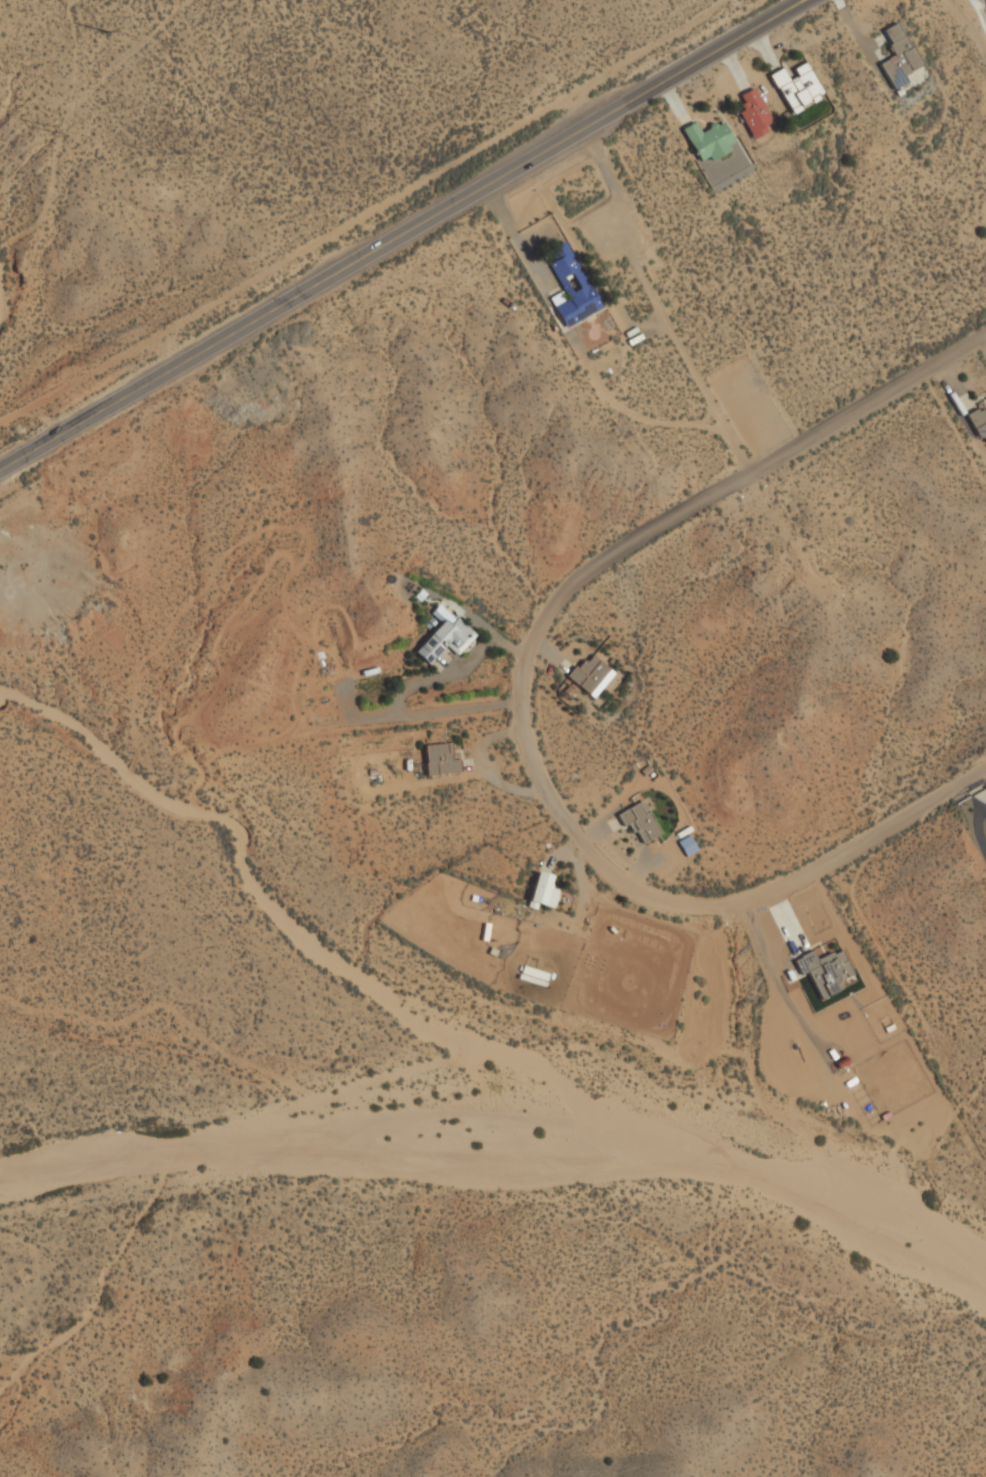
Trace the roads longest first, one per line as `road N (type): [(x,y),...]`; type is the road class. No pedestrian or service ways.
road 1 (residential): [(985,335),(613,551),(567,589),(536,647),(524,719),(546,786),(616,869),(674,898),(743,900),(816,871),(985,771)]
road 2 (tertiary): [(779,7),(0,466)]

